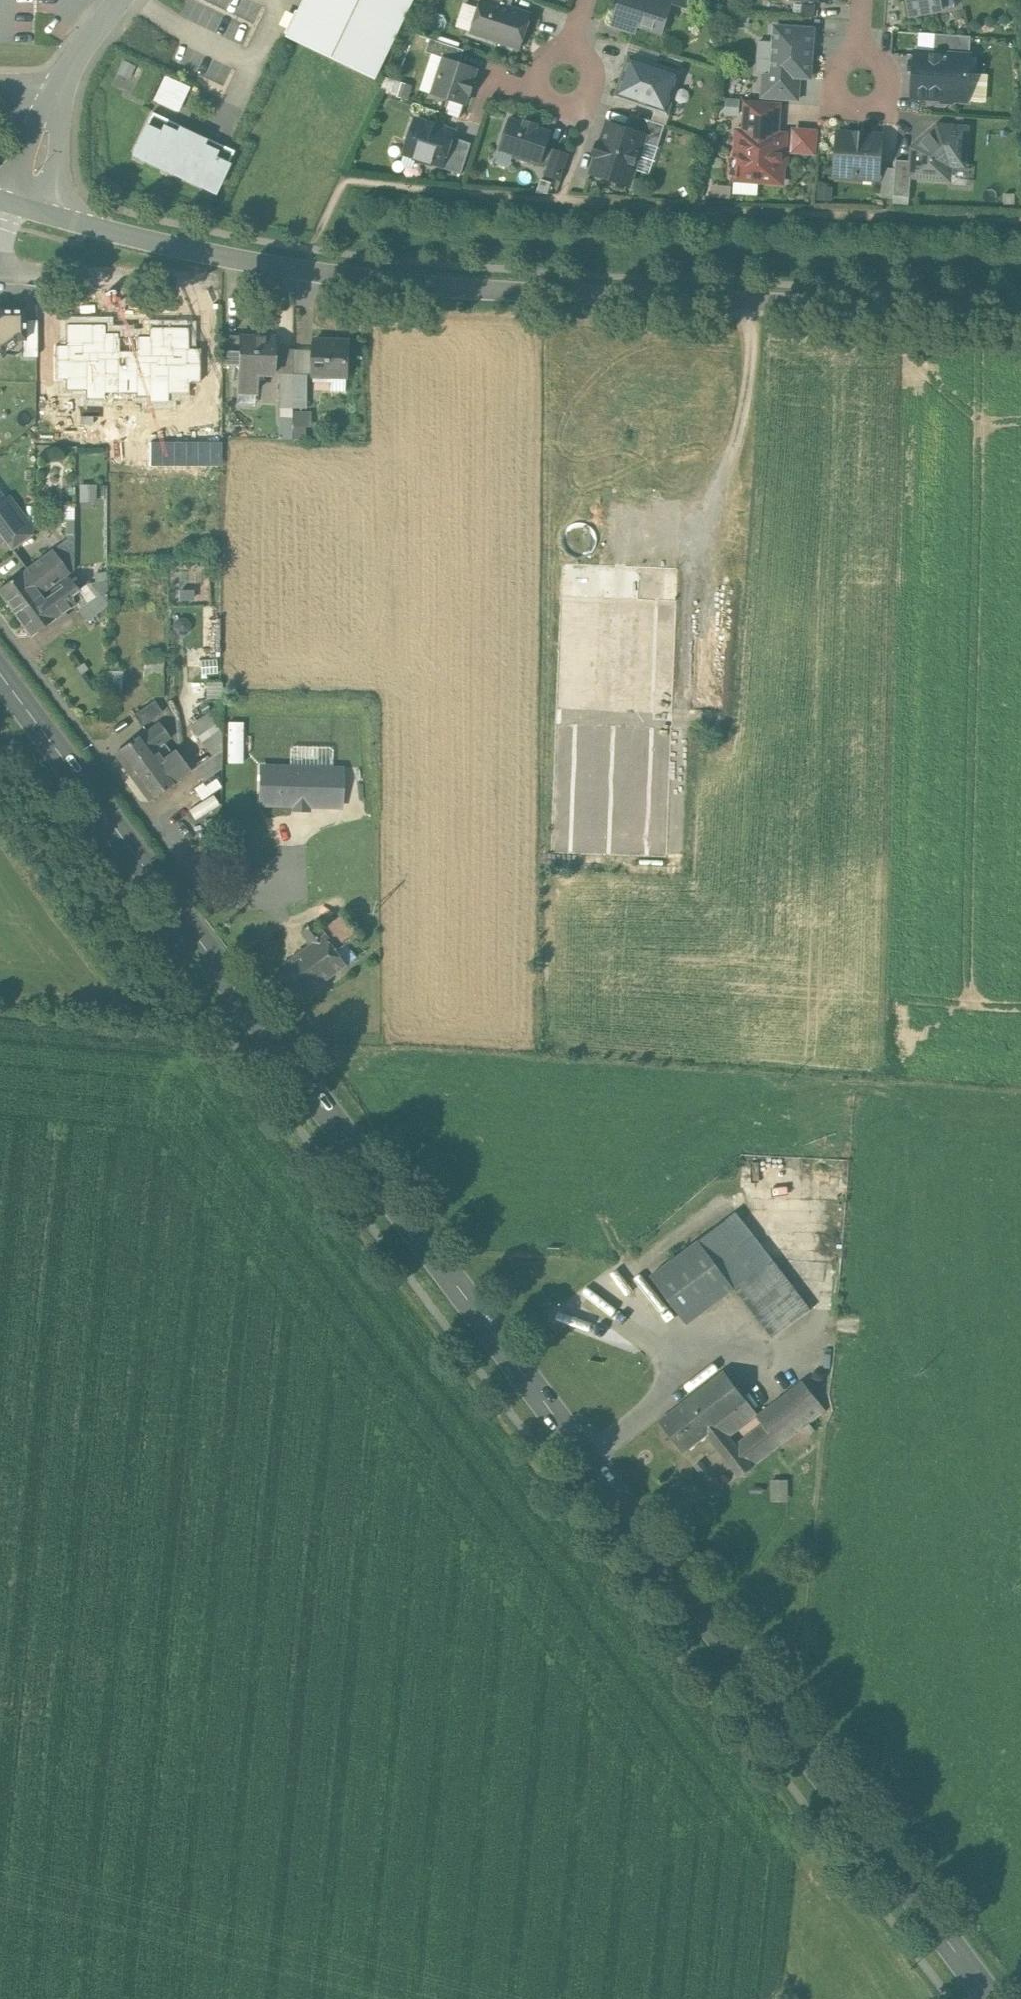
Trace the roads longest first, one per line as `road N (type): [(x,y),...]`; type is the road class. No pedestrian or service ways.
road 1 (primary): [(995,1998),(0,680)]
road 2 (tertiary): [(23,206),(216,255),(413,283),(1020,309)]
road 3 (residential): [(0,618),(204,893),(282,889)]
road 4 (residential): [(303,287),(8,279)]
road 5 (residential): [(571,50),(547,63),(535,97),(582,113),(591,85),(583,55)]
road 6 (residential): [(863,53),(842,71),(839,103),(880,106),(876,61)]

